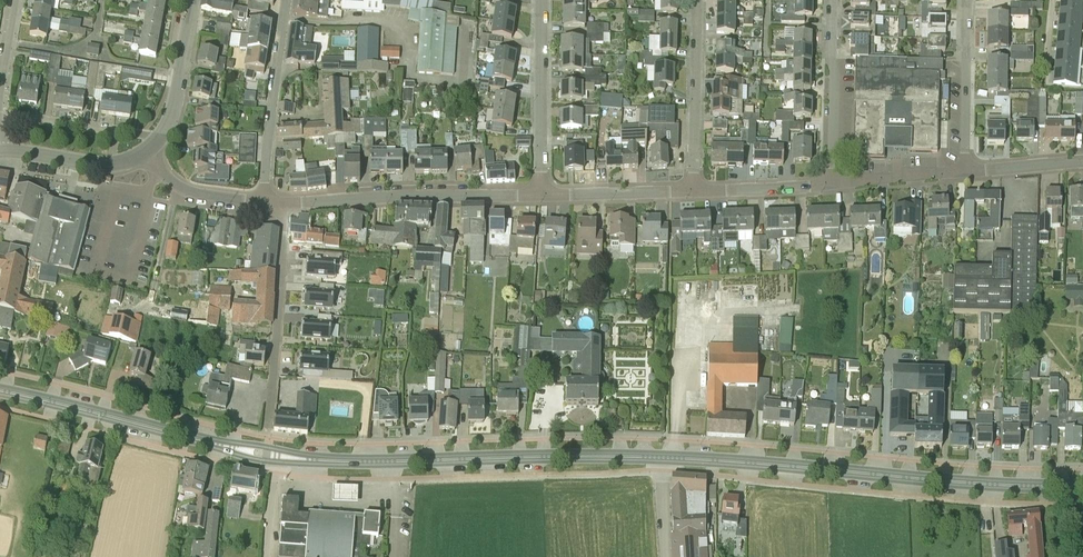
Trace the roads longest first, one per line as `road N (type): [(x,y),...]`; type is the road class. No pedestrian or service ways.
road 1 (secondary): [(1082,486),(664,457),(314,460),(0,390)]
road 2 (residential): [(285,204),(542,195)]
road 3 (residential): [(267,422),(285,204)]
road 4 (residential): [(262,202),(286,0)]
road 5 (residential): [(542,195),(541,0)]
road 6 (residential): [(693,192),(697,0)]
road 7 (residential): [(830,184),(832,0)]
road 8 (residential): [(966,171),(967,0)]
road 9 (tertiary): [(144,150),(171,110),(193,0)]
road 10 (residential): [(542,195),(693,192)]
road 11 (tertiary): [(0,150),(98,161),(144,150)]
road 12 (residential): [(693,192),(830,184)]
road 13 (residential): [(830,184),(966,171)]
road 14 (unclassified): [(262,202),(191,192),(144,150)]

